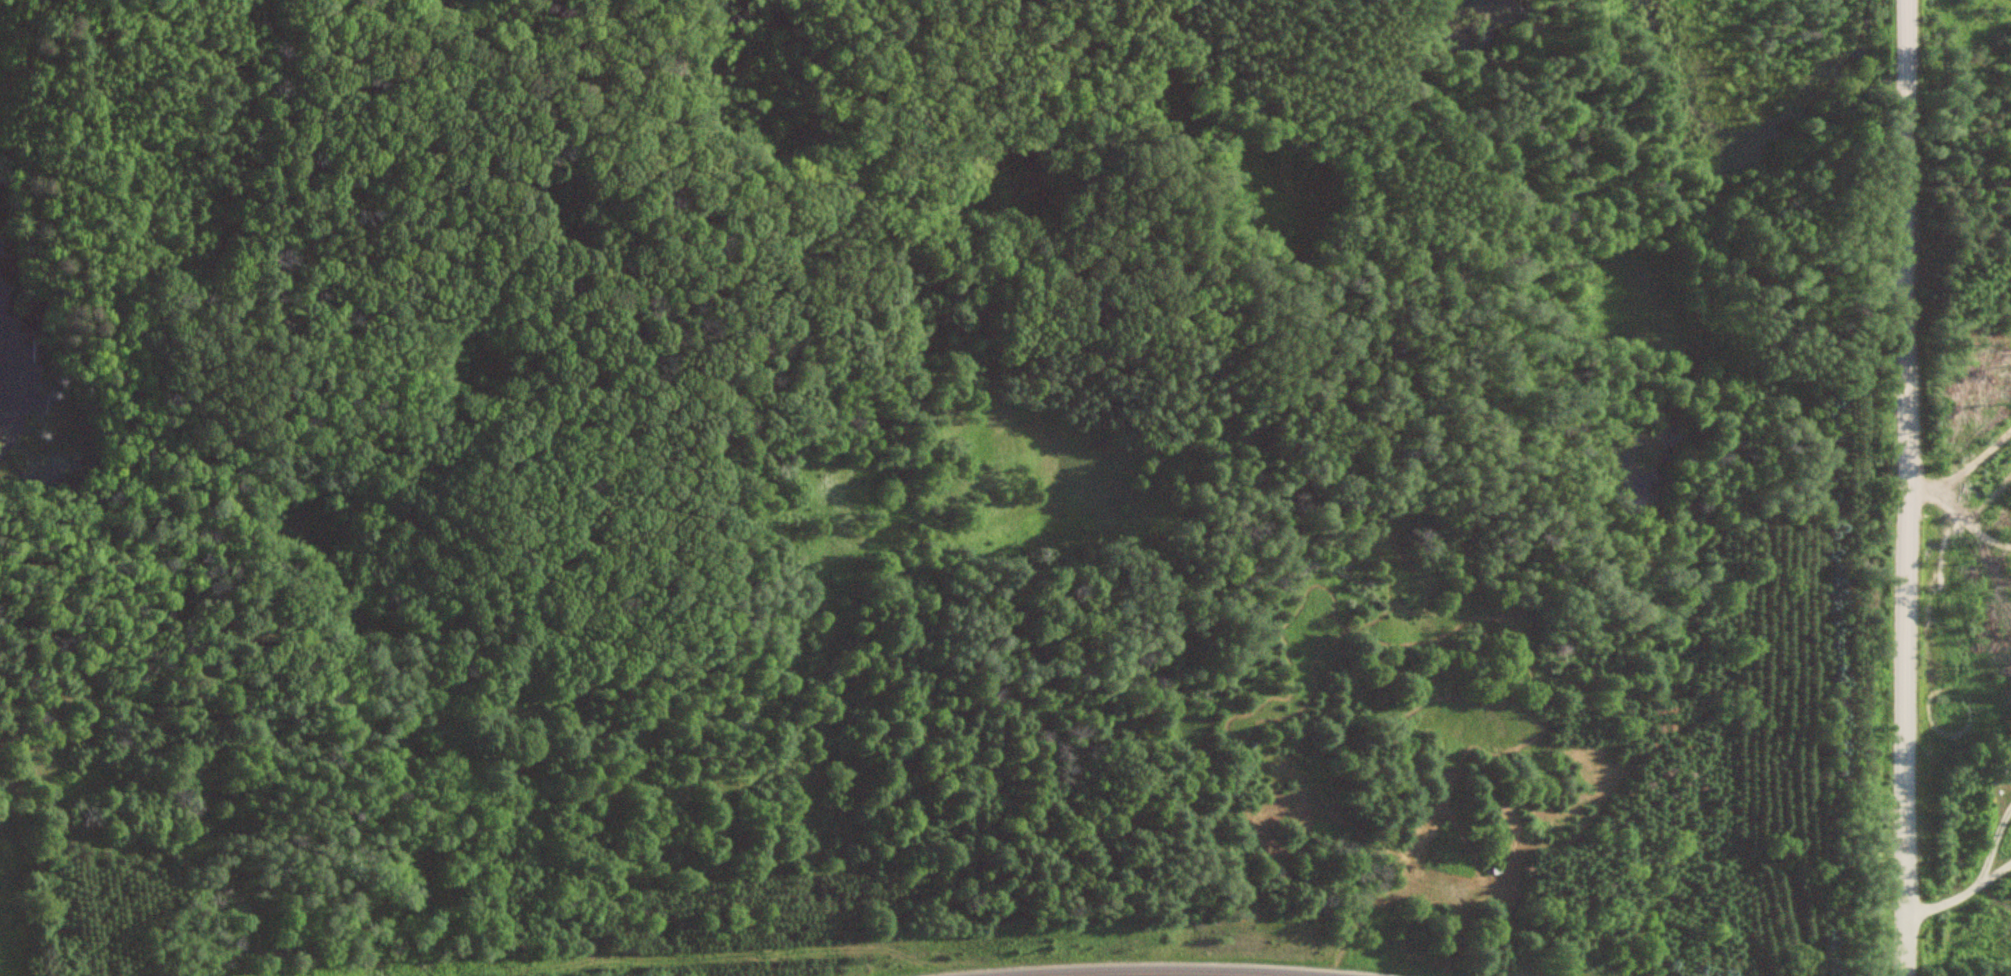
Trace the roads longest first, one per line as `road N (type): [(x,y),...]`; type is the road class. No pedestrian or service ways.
road 1 (residential): [(1907,975),(1904,0)]
road 2 (tertiary): [(1301,975),(1040,975)]

